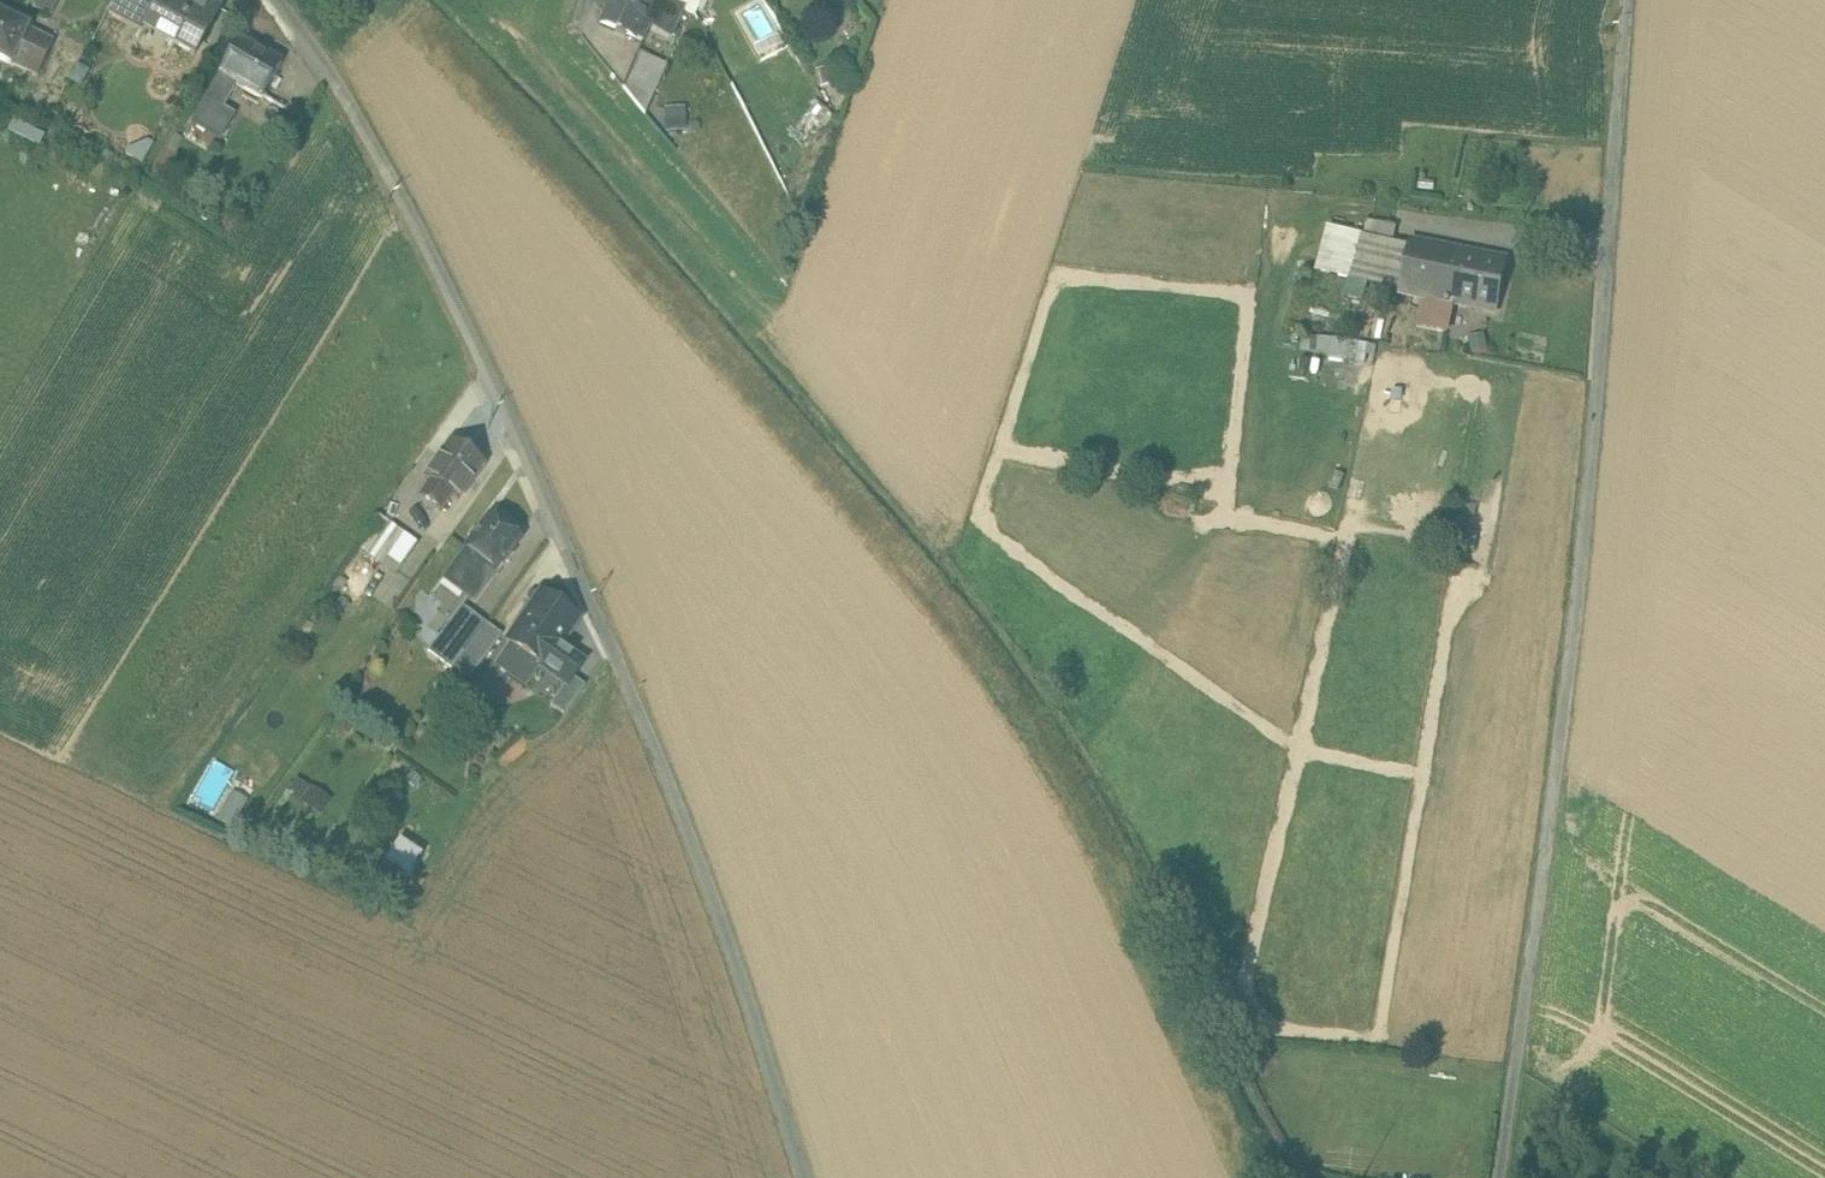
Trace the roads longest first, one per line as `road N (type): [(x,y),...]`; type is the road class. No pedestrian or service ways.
road 1 (residential): [(274,0),(407,208),(493,379),(694,837),(805,1177)]
road 2 (residential): [(1498,1177),(1570,658),(1625,0)]

